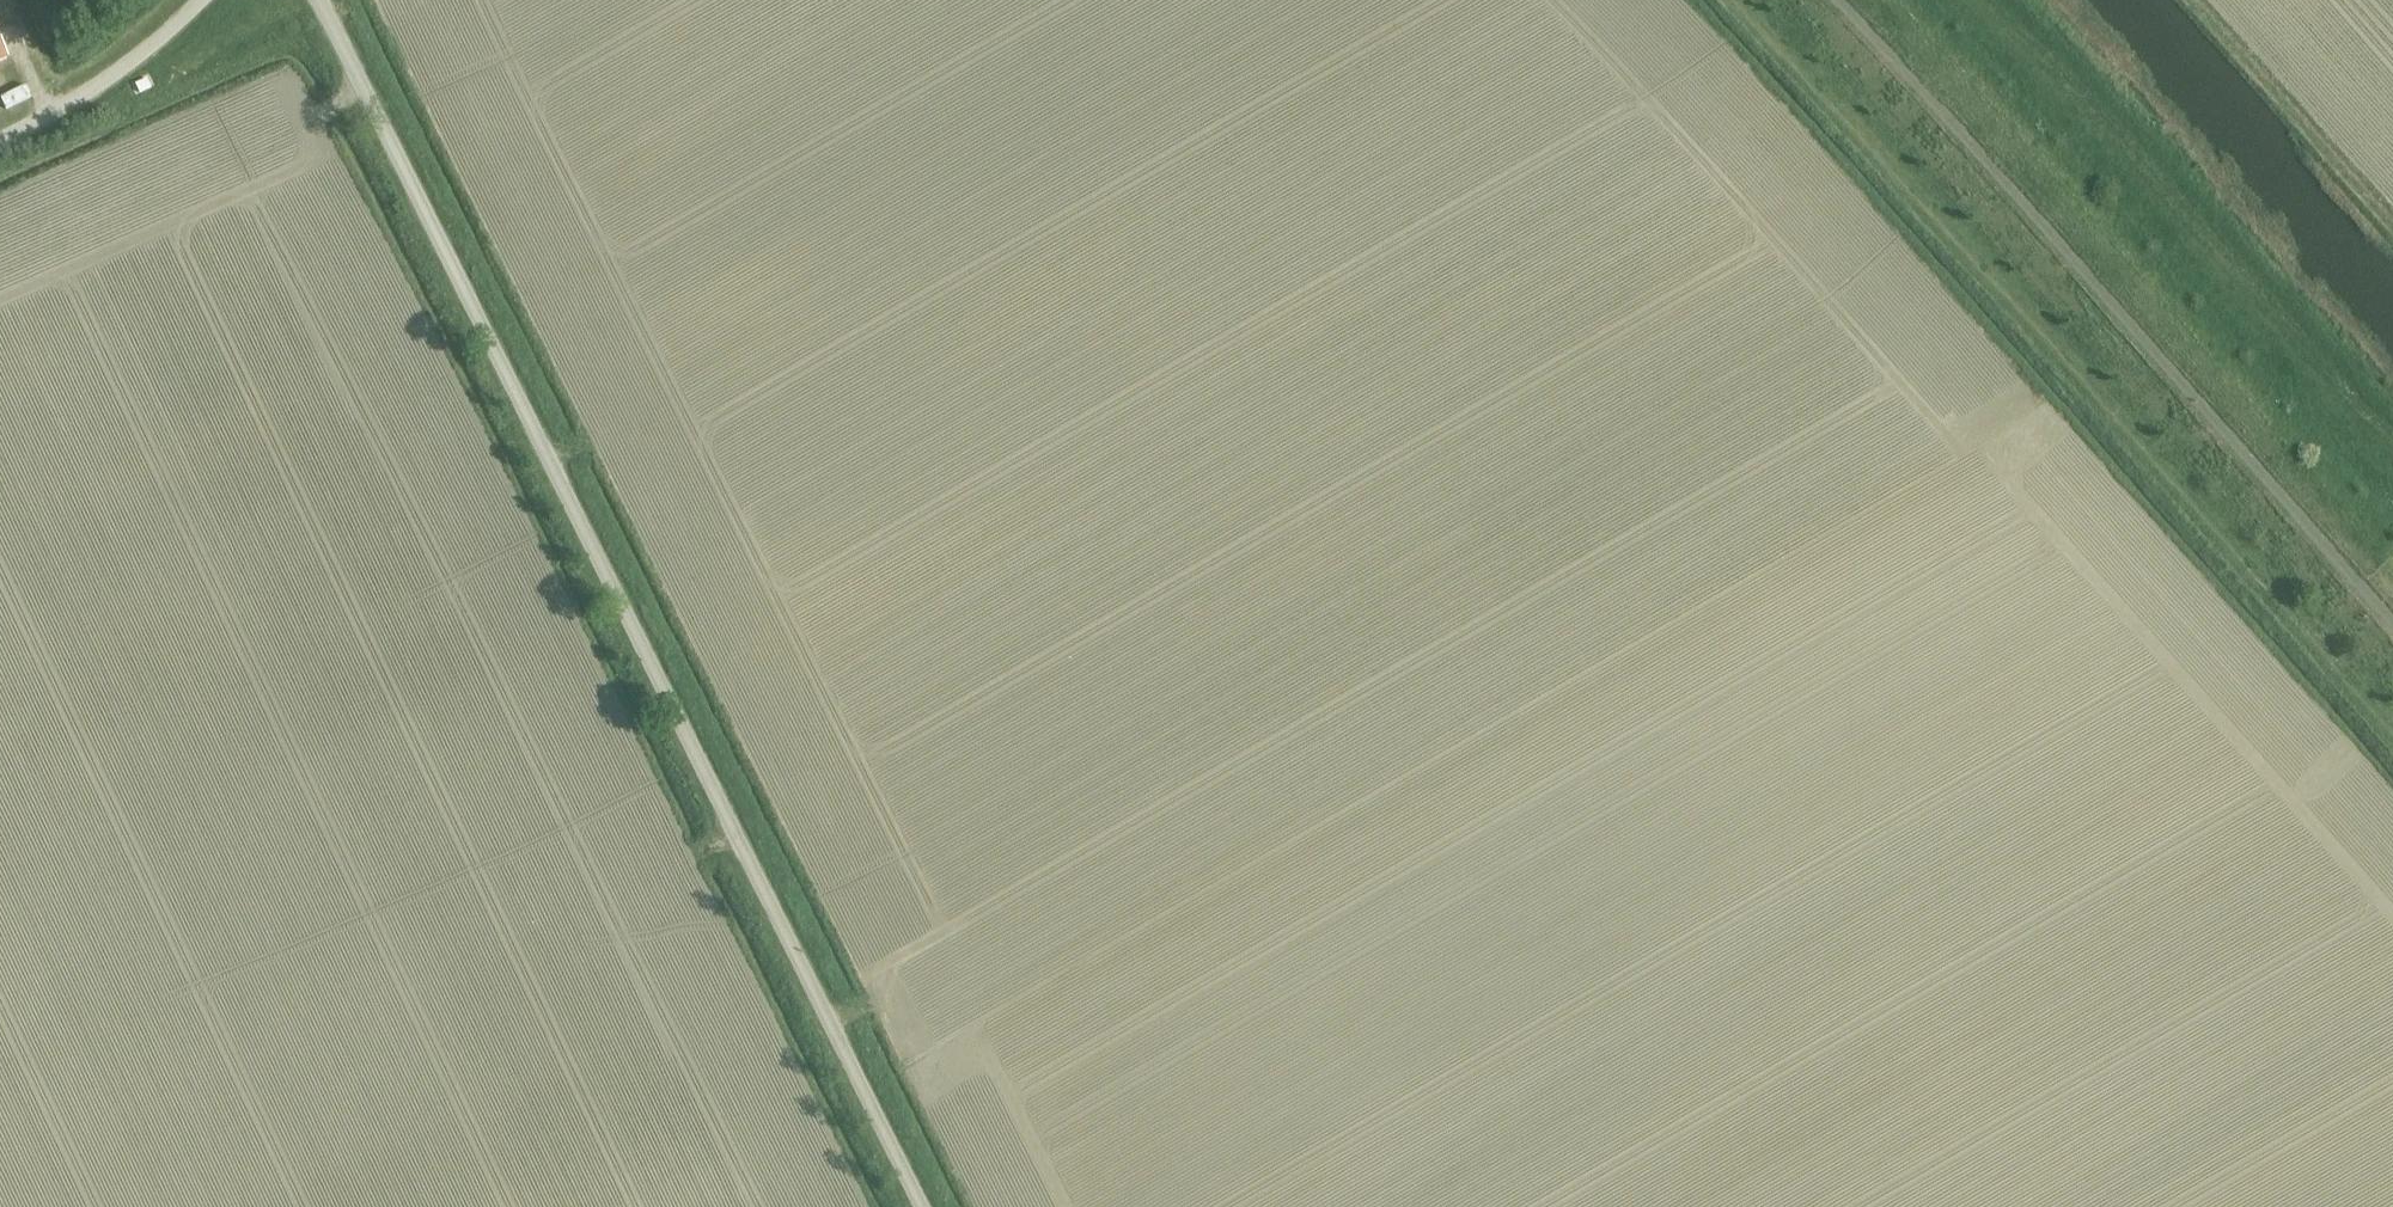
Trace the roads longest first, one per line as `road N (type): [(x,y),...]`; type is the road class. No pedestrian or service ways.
road 1 (unclassified): [(920,1206),(321,0)]
road 2 (unclassified): [(2392,622),(1831,0)]
road 3 (unclassified): [(0,139),(95,89),(200,0)]

